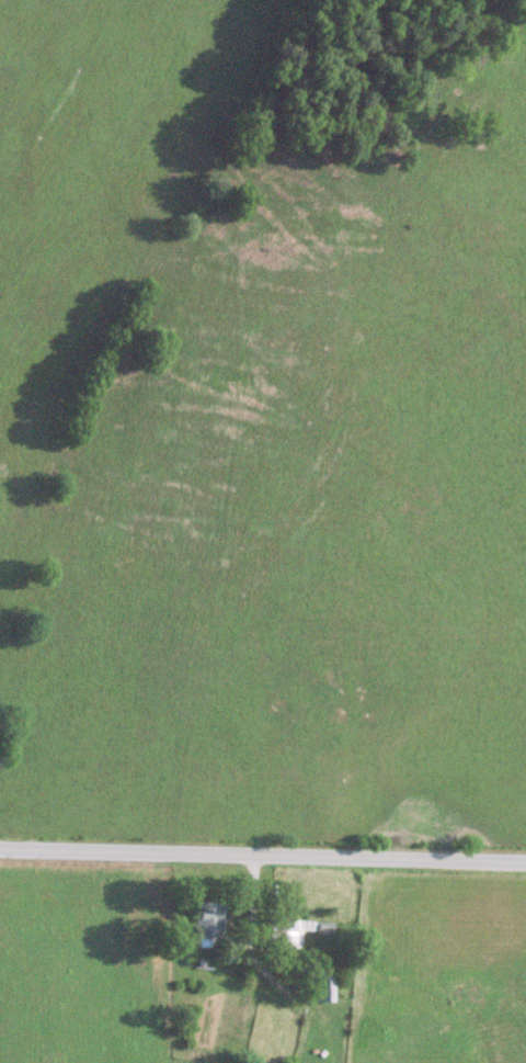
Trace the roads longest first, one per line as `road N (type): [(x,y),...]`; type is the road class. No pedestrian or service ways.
road 1 (residential): [(525,859),(0,843)]

